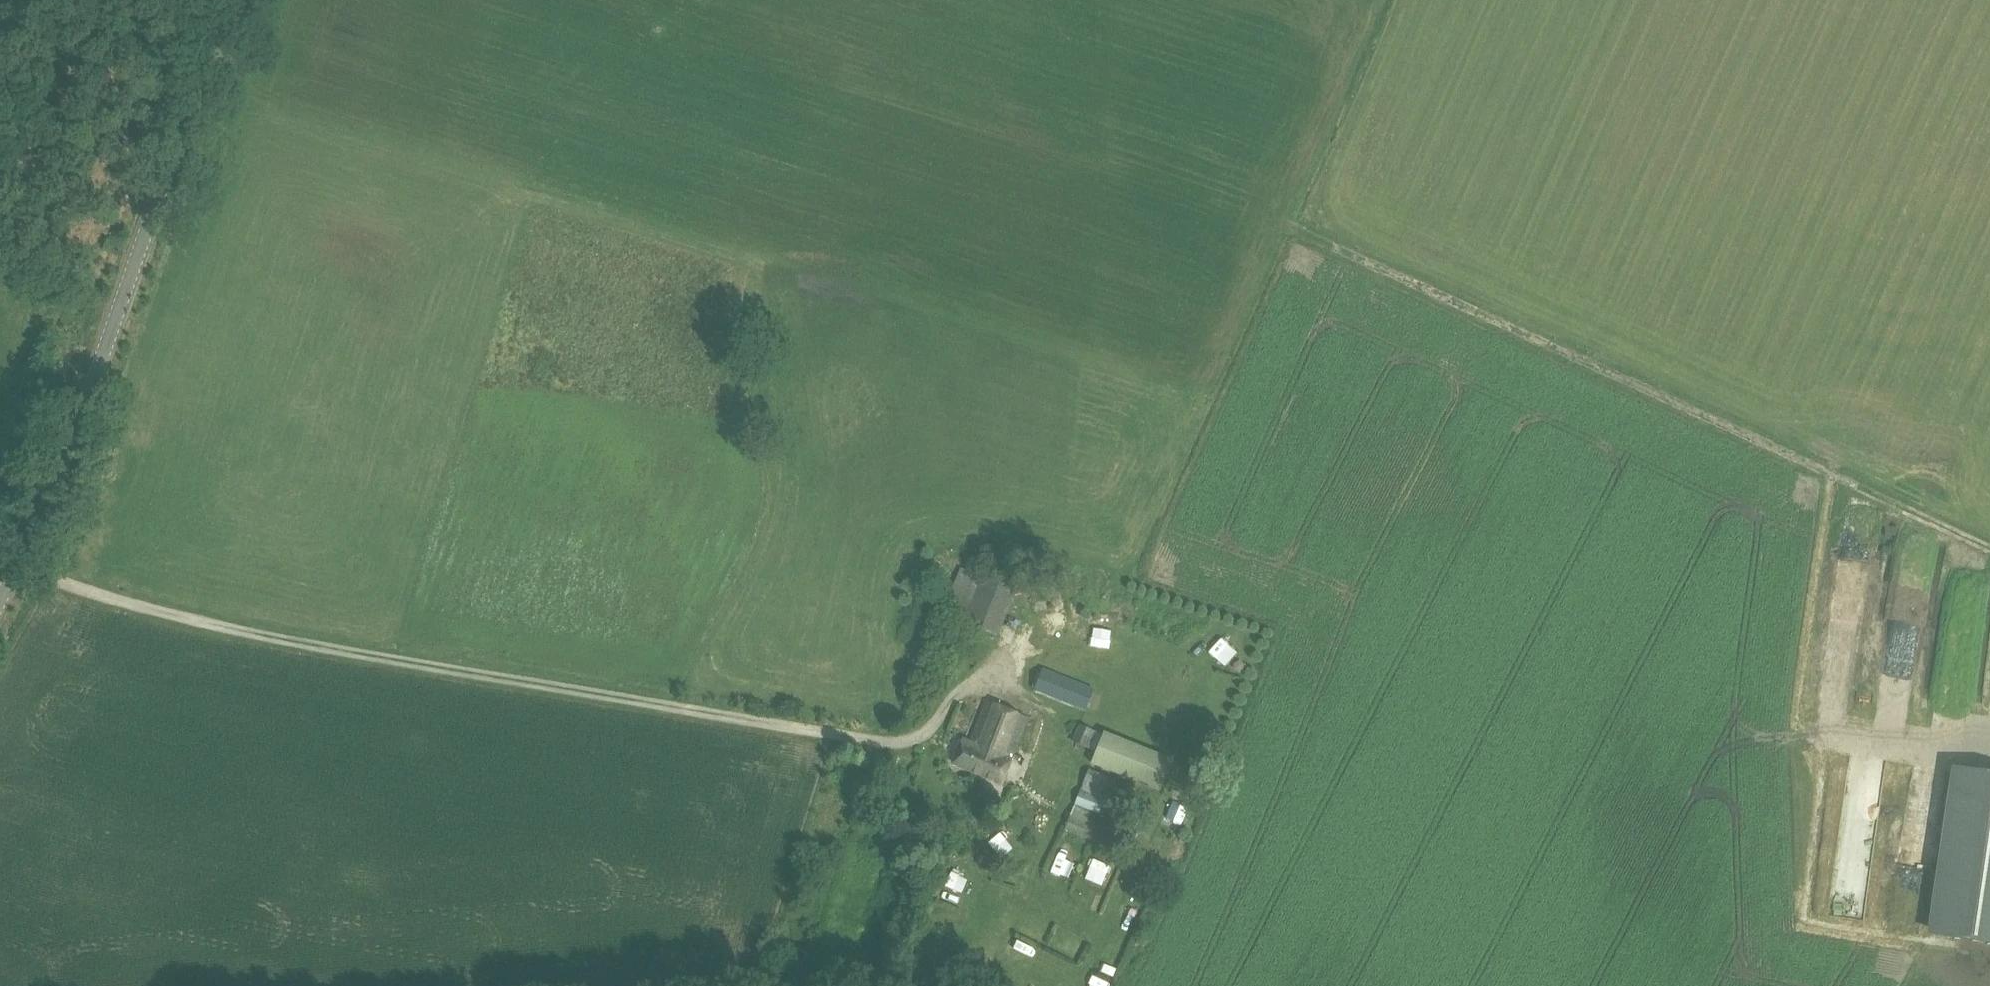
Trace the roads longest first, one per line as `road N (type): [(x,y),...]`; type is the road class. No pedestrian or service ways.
road 1 (track): [(17,562),(220,623),(883,743),(922,736),(973,680),(994,673)]
road 2 (tertiary): [(0,601),(223,0)]
road 3 (track): [(848,945),(391,985)]

